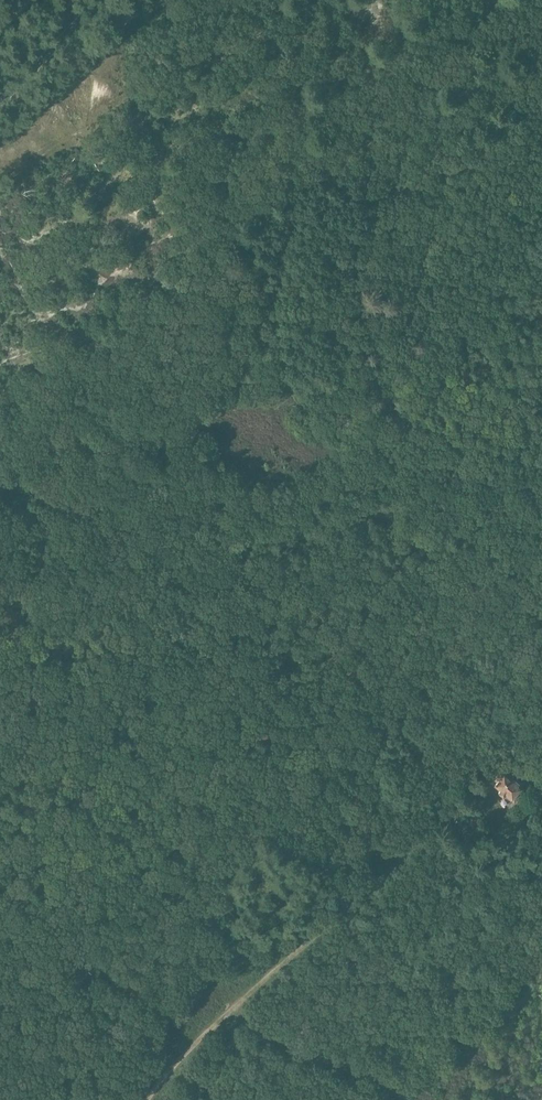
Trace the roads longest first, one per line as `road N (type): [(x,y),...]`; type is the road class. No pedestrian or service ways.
road 1 (secondary): [(0,103),(113,0)]

